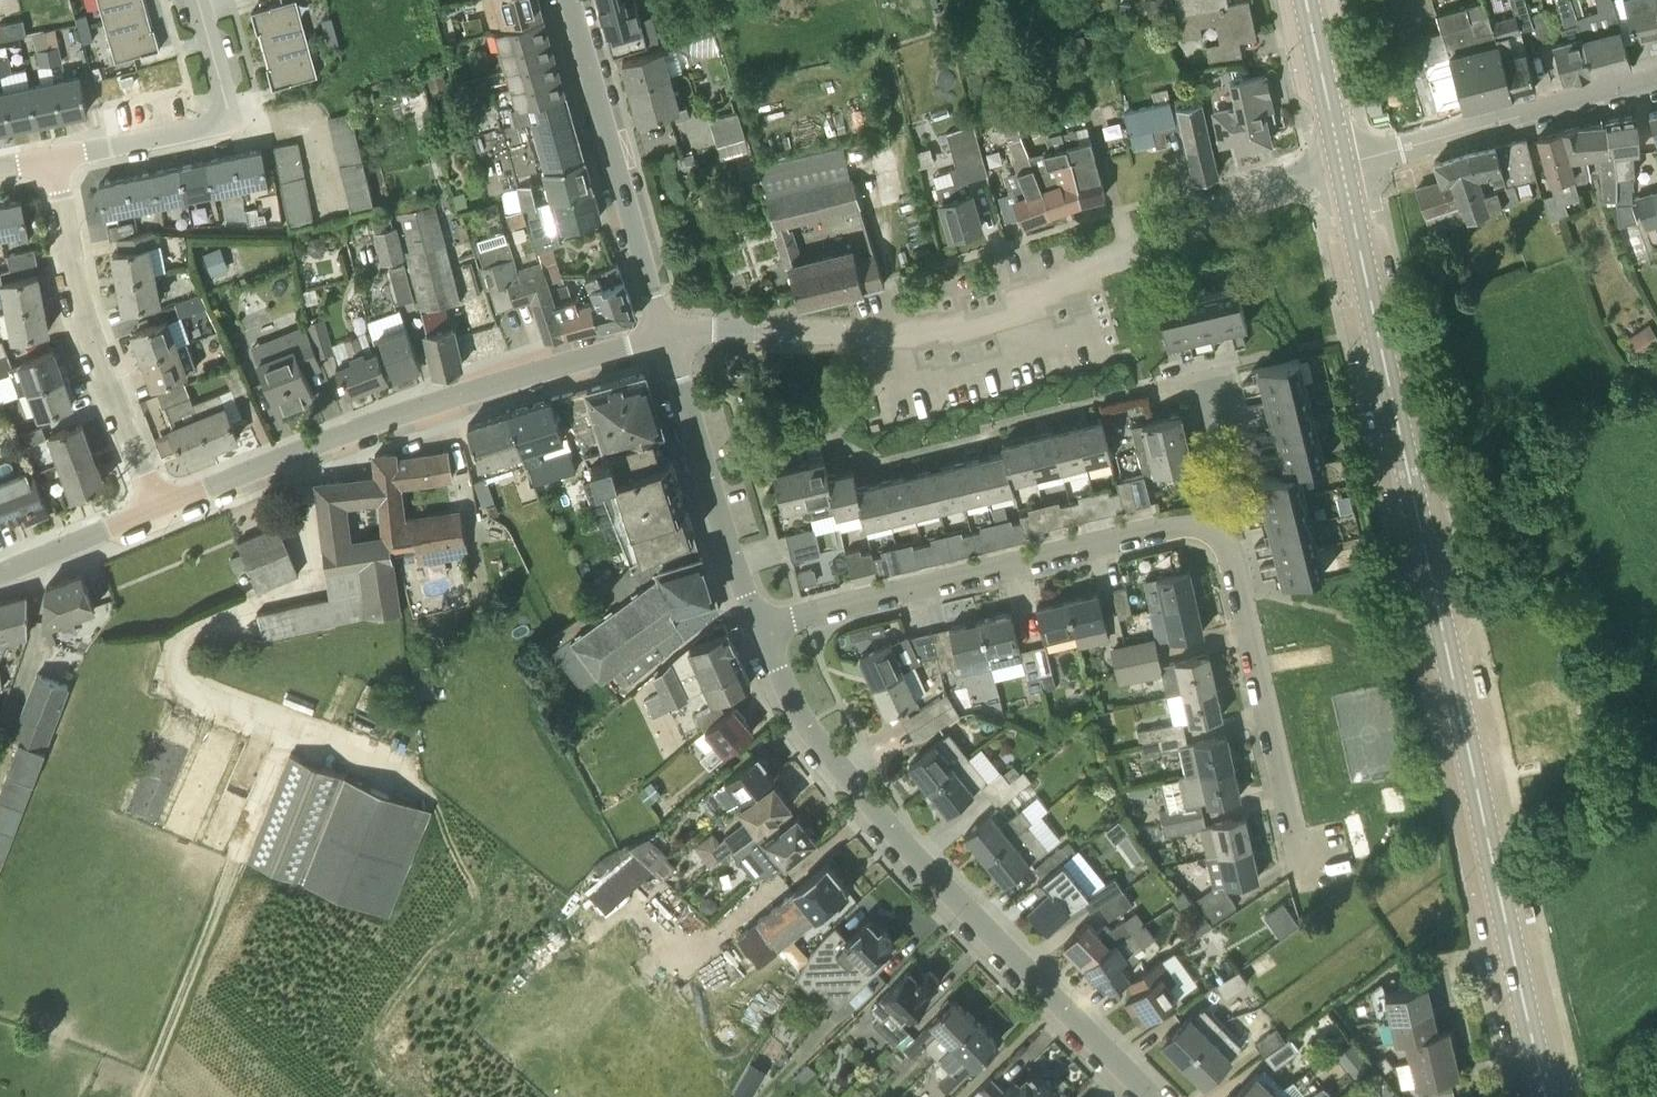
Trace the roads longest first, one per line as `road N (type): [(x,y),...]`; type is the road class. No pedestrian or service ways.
road 1 (tertiary): [(1547,1096),(1343,164)]
road 2 (residential): [(666,336),(714,329),(961,332),(1024,313),(1092,266),(1197,236),(1226,197),(1343,164)]
road 3 (residential): [(1151,1096),(841,778),(804,721),(759,625)]
road 4 (residential): [(157,508),(503,378),(666,336)]
road 5 (residential): [(1198,526),(1175,524),(759,625)]
road 6 (residential): [(157,508),(80,306),(52,158)]
road 7 (residential): [(666,336),(571,0)]
road 8 (residential): [(1296,852),(1231,560),(1219,537),(1198,526)]
road 9 (tertiary): [(1343,164),(1656,79)]
road 10 (residential): [(759,625),(723,533),(666,336)]
road 11 (residential): [(52,158),(211,127),(221,118),(227,108),(197,0)]
road 12 (residential): [(0,571),(157,508)]
road 13 (tertiary): [(1343,164),(1307,0)]
road 14 (residential): [(1198,526),(1210,490),(1185,380)]

